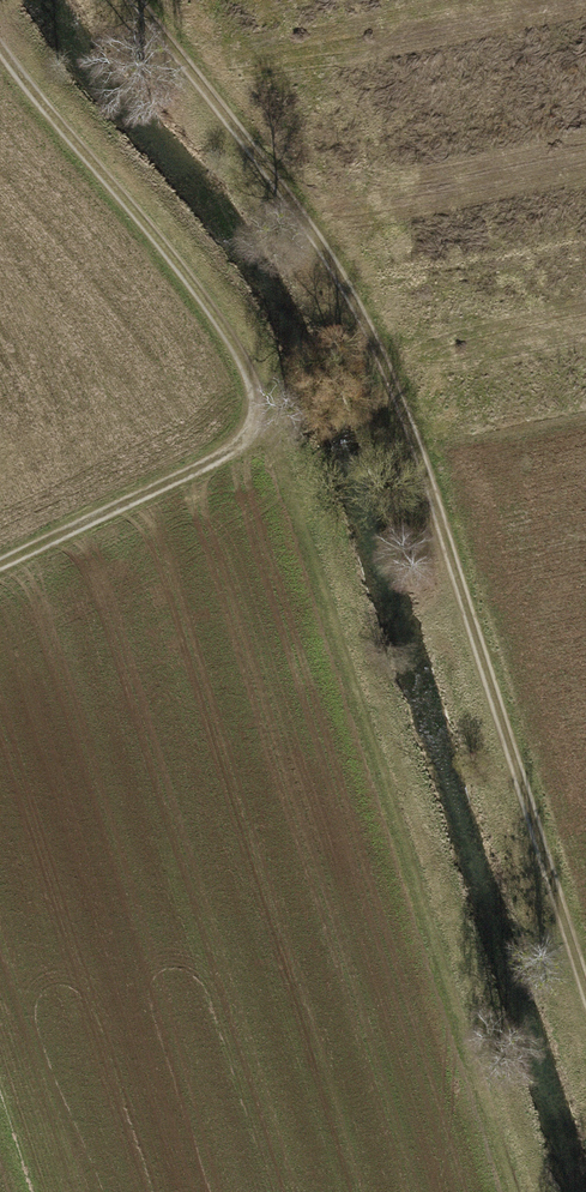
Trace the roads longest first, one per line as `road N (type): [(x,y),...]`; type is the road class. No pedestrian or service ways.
road 1 (track): [(585,935),(379,324),(268,159),(145,0)]
road 2 (track): [(273,397),(495,1052)]
road 3 (track): [(0,39),(212,288),(273,397)]
road 4 (track): [(273,397),(0,544)]

